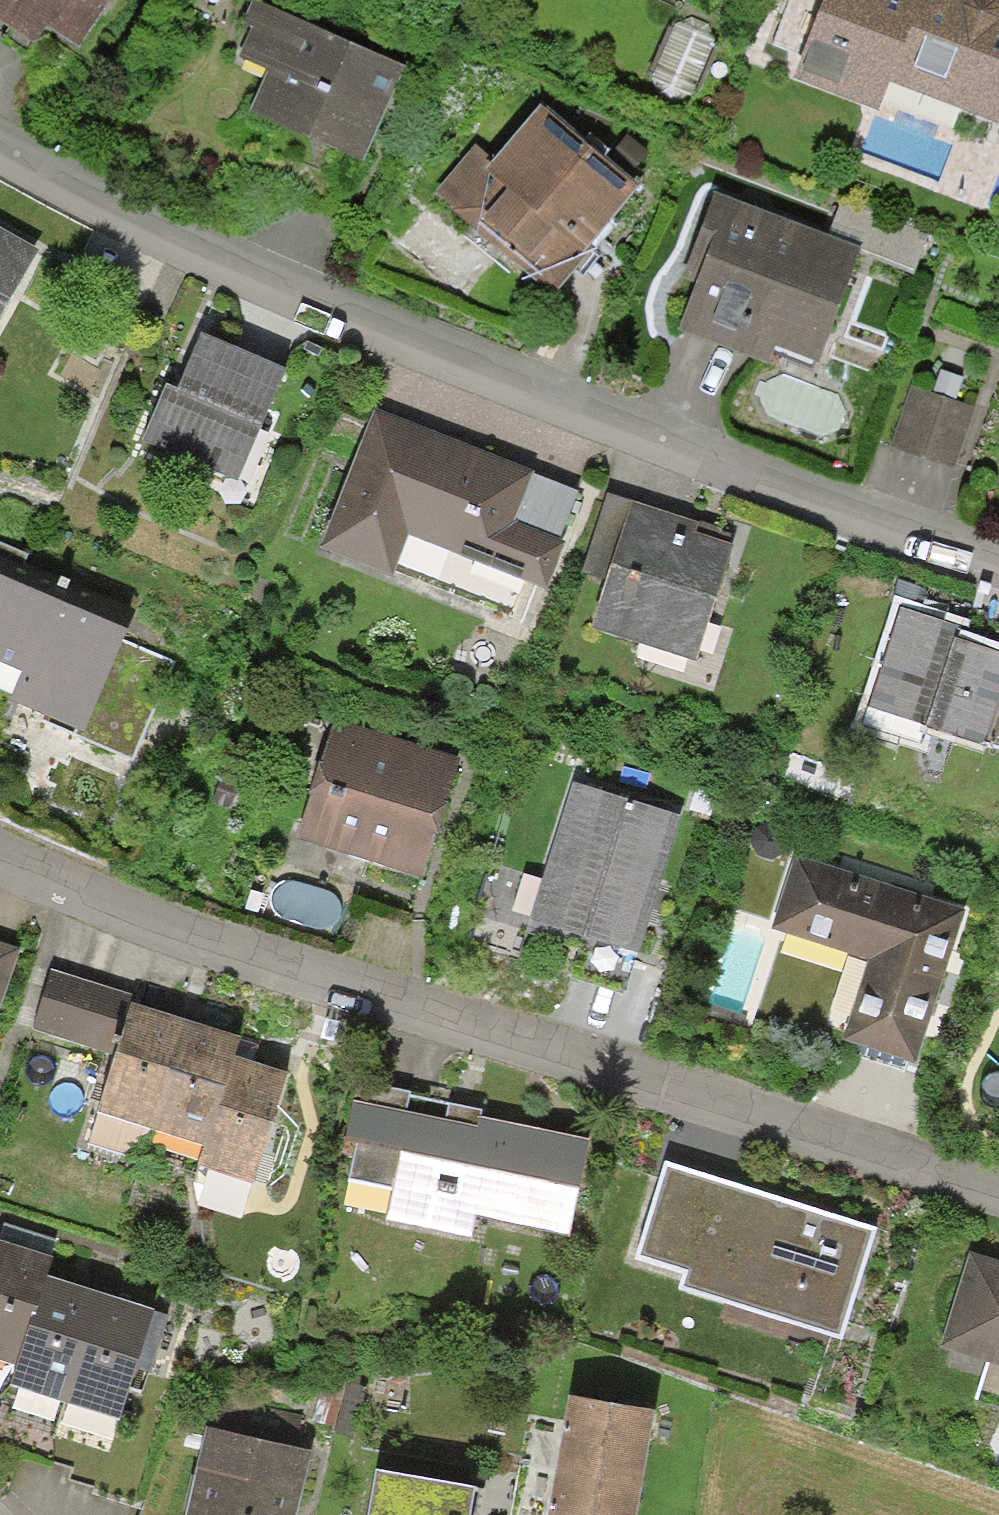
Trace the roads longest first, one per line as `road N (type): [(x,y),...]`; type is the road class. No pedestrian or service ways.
road 1 (residential): [(0,142),(209,257),(532,396),(799,506),(998,570)]
road 2 (residential): [(998,1180),(134,919),(0,851)]

